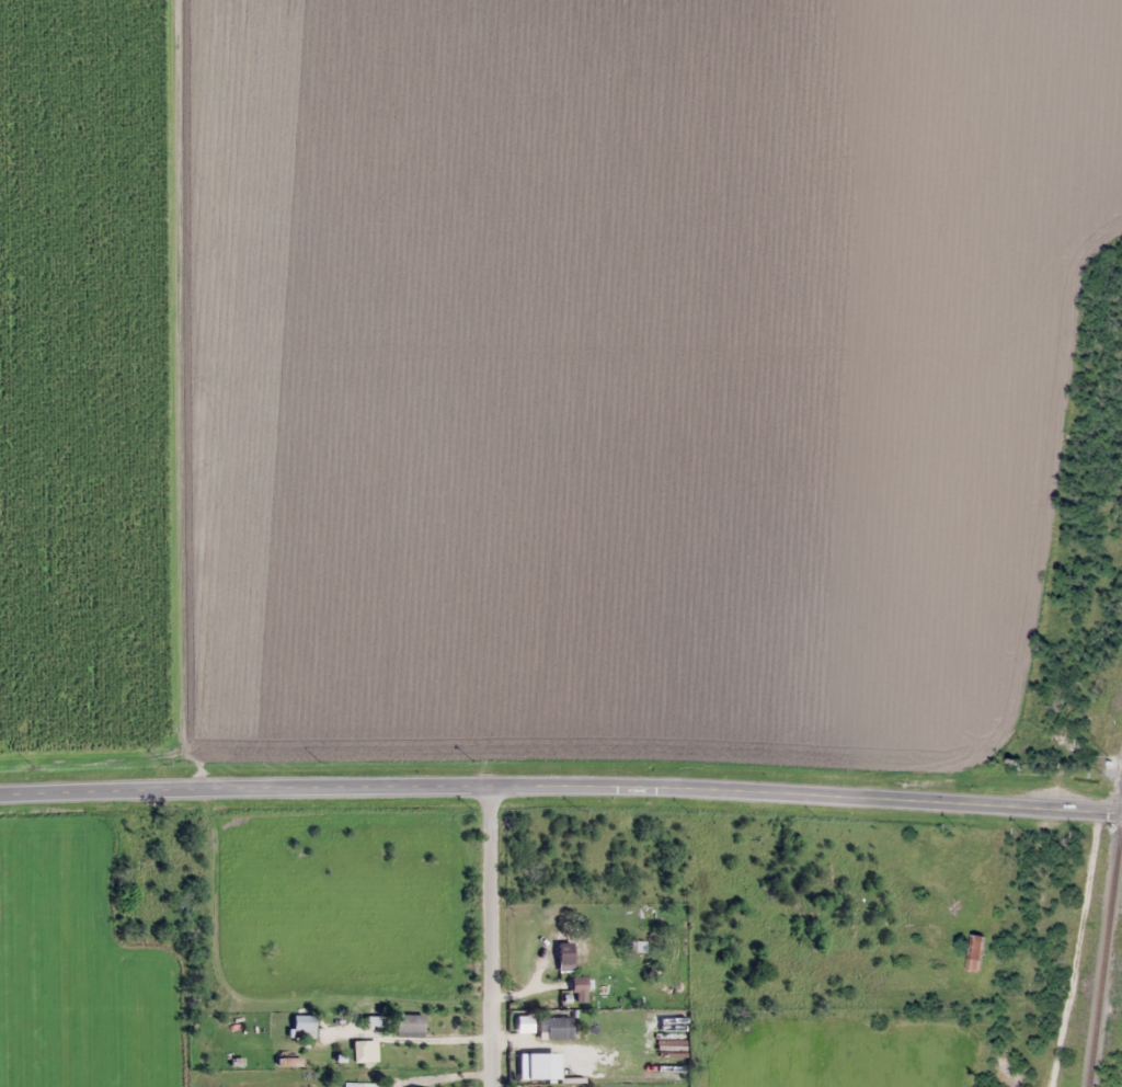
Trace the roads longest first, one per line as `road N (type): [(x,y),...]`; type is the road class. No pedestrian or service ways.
road 1 (tertiary): [(1121,810),(629,783),(0,791)]
road 2 (residential): [(490,1086),(489,786)]

